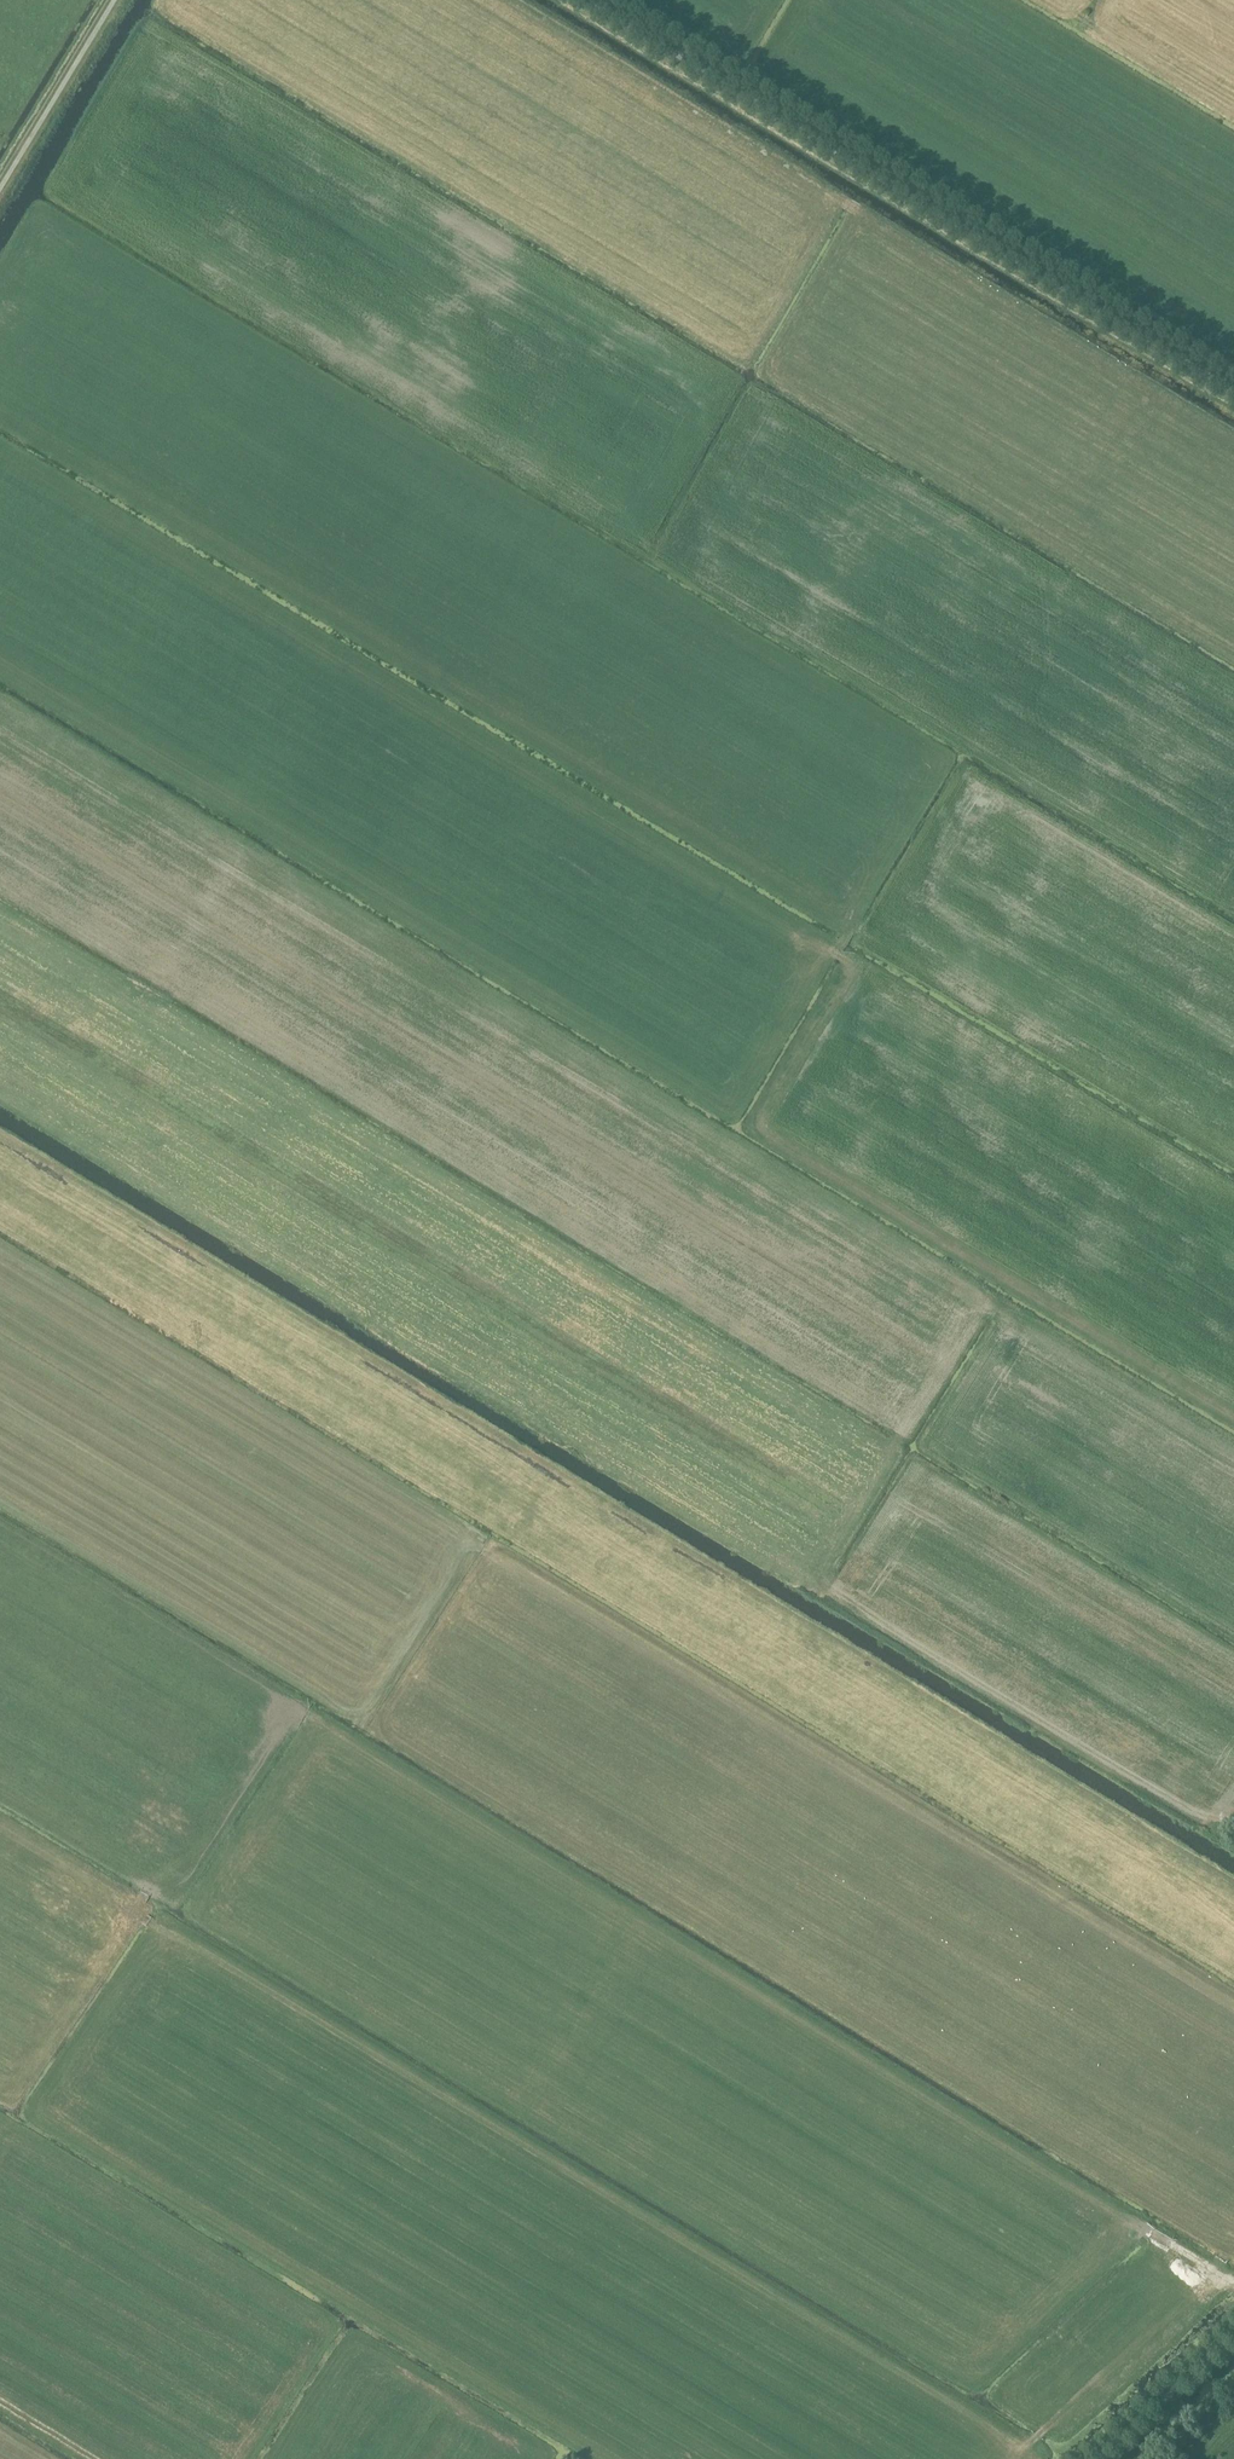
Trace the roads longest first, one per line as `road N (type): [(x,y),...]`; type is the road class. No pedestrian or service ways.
road 1 (track): [(166,1876),(135,1911),(1016,2449),(1228,2281)]
road 2 (track): [(1076,2187),(1233,2285)]
road 3 (unclassified): [(1097,2458),(1233,2336)]

